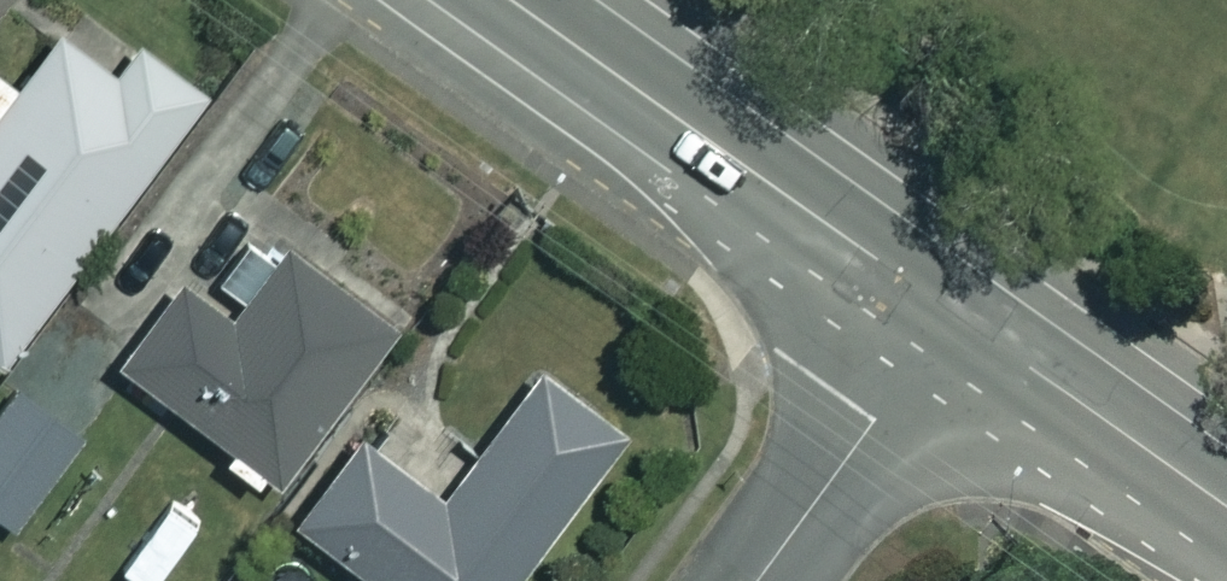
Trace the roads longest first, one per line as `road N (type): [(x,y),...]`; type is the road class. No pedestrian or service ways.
road 1 (tertiary): [(514,0),(949,312)]
road 2 (tertiary): [(949,312),(1226,508)]
road 3 (residential): [(755,580),(949,312)]

